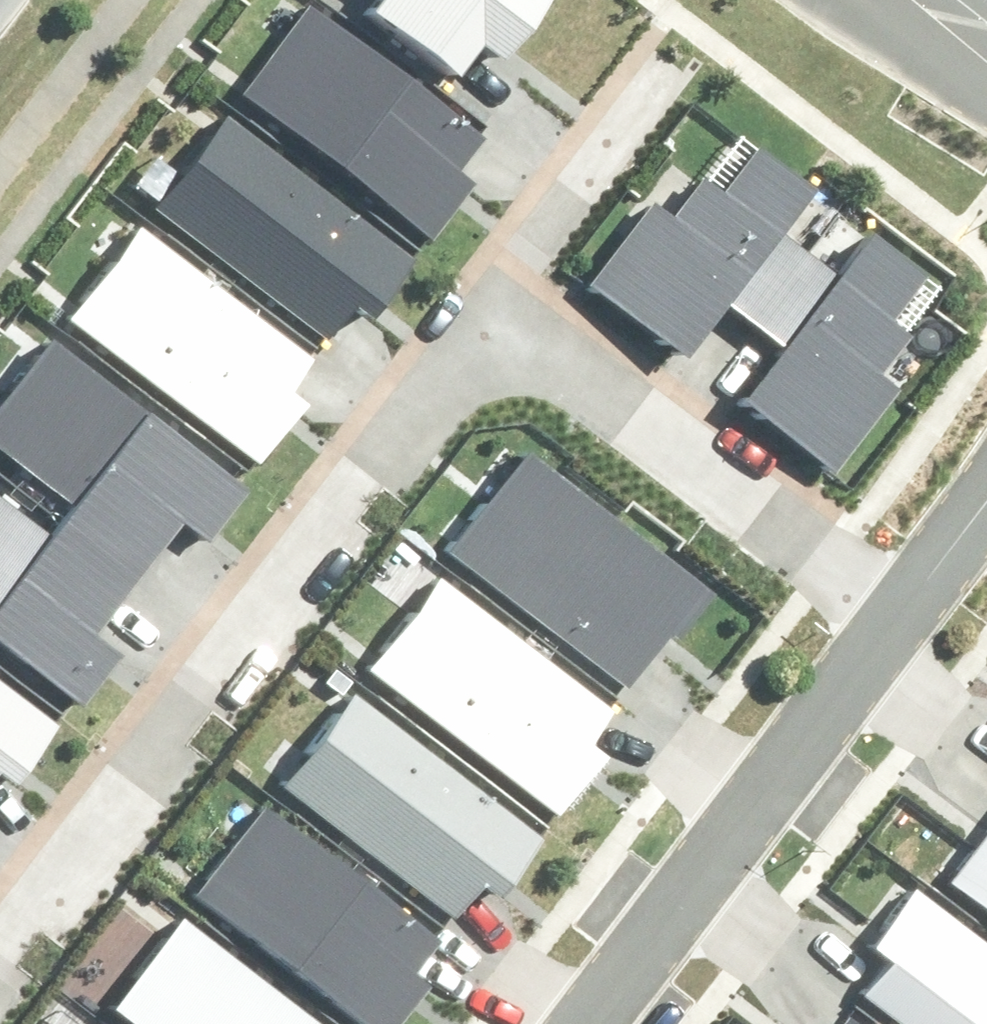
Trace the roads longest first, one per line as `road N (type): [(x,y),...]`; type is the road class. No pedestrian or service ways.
road 1 (residential): [(500,315),(0,953)]
road 2 (residential): [(893,614),(587,1023)]
road 3 (residential): [(893,614),(500,315)]
road 4 (residential): [(500,315),(521,260),(656,84)]
road 5 (residential): [(986,494),(893,614)]

